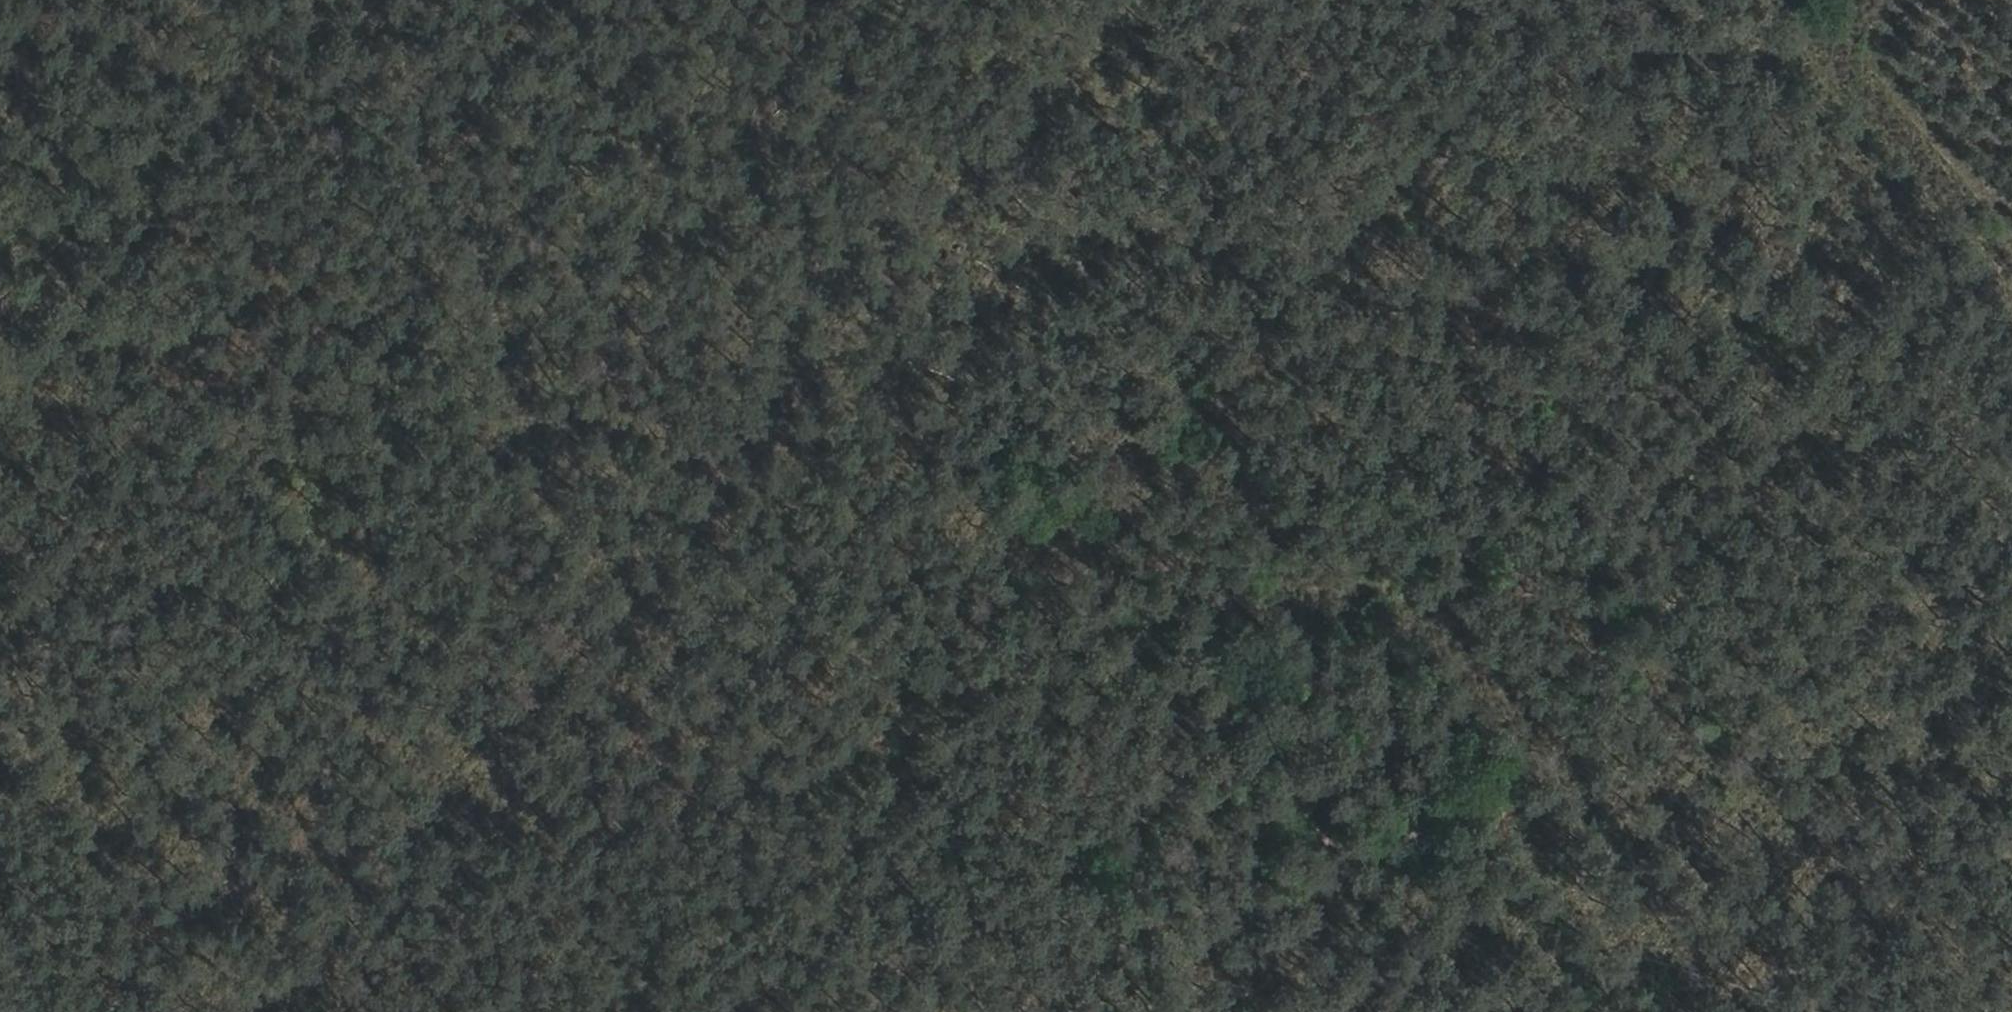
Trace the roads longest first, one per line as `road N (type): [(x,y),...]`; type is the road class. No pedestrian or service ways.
road 1 (track): [(2011,238),(1878,74),(1869,43),(1896,0)]

